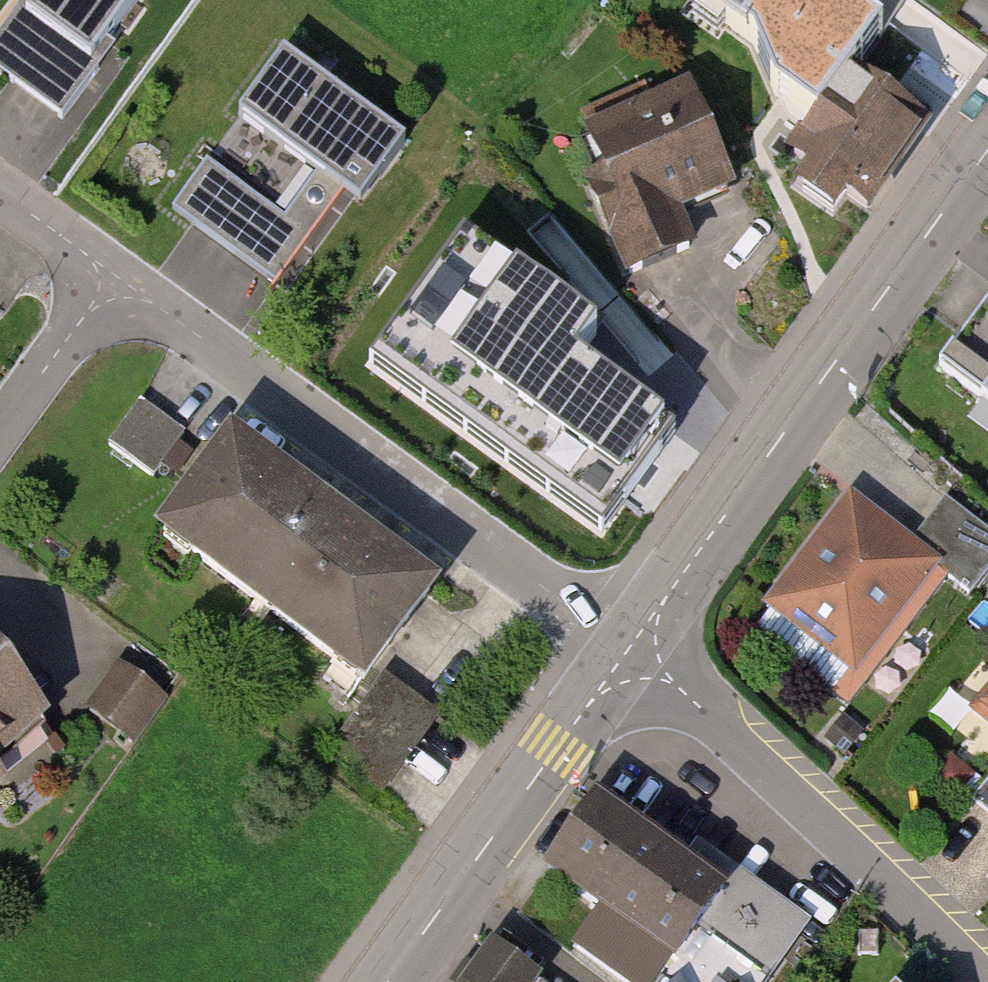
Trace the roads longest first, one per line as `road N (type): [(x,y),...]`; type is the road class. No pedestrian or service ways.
road 1 (residential): [(115,275),(640,659)]
road 2 (tertiary): [(640,659),(663,601),(987,149)]
road 3 (residential): [(640,659),(680,686),(980,981)]
road 4 (tertiary): [(389,981),(586,709),(640,659)]
road 5 (residential): [(115,275),(0,433)]
road 6 (residential): [(0,191),(115,275)]

